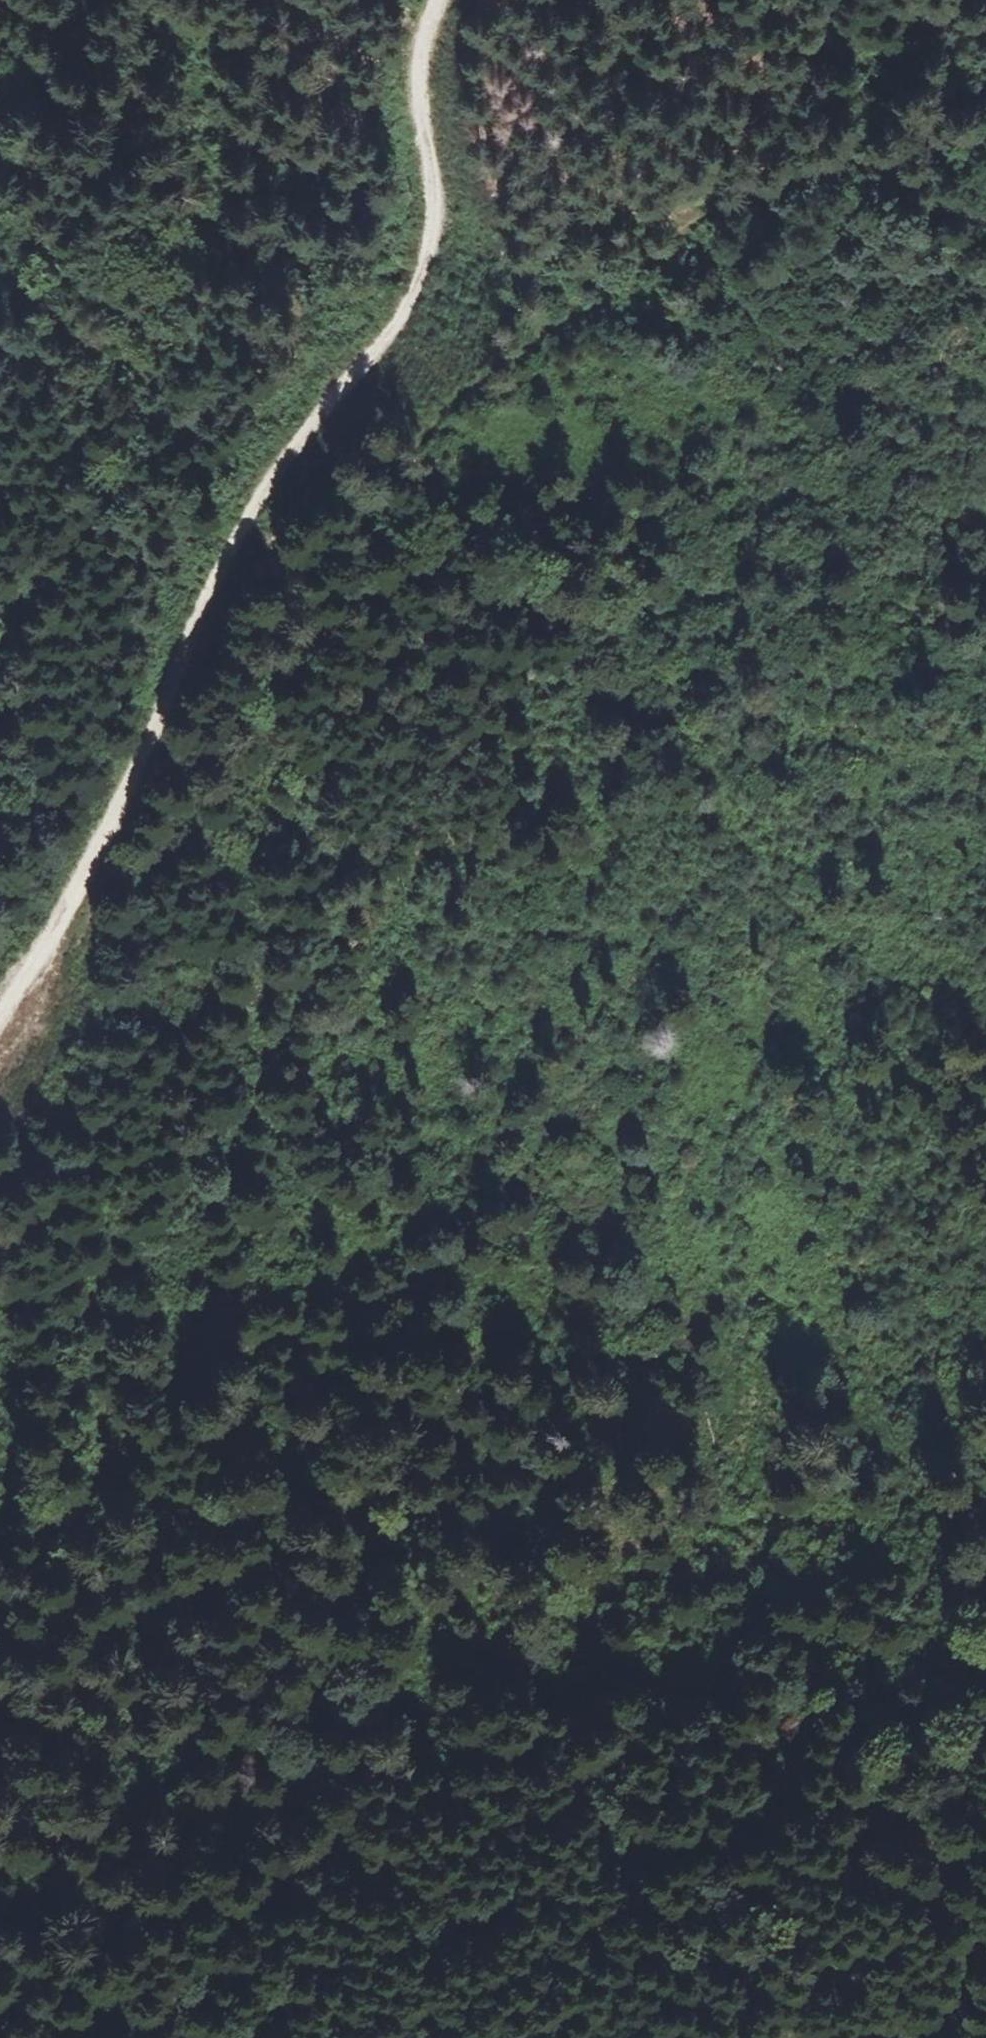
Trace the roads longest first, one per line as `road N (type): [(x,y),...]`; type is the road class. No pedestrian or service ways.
road 1 (track): [(164,693),(234,536),(337,383),(380,340),(431,233),(416,100),(434,0)]
road 2 (track): [(0,1016),(78,880),(164,693)]

